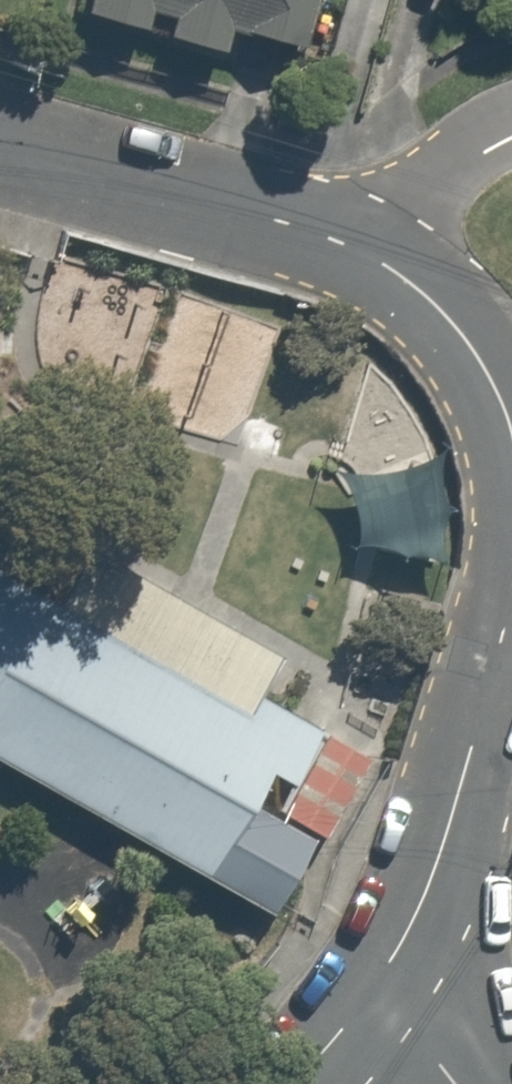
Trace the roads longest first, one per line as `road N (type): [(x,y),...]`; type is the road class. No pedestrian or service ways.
road 1 (residential): [(511,590),(456,797),(378,989)]
road 2 (residential): [(0,144),(337,238)]
road 3 (residential): [(337,238),(400,273),(449,315),(484,360),(511,434)]
road 4 (residential): [(337,238),(511,130)]
road 5 (residential): [(378,989),(284,1083)]

